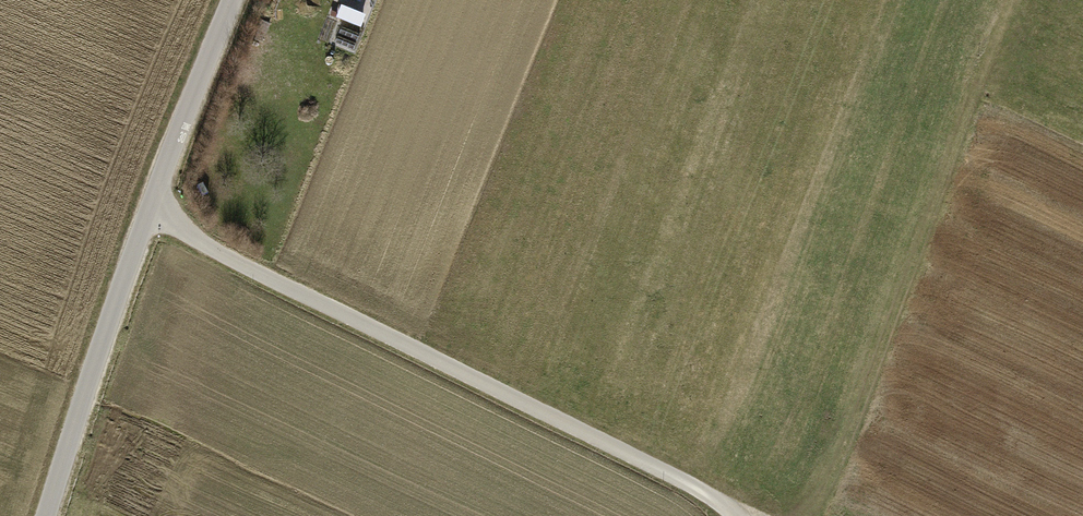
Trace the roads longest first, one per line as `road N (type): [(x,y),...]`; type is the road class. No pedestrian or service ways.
road 1 (track): [(741,515),(145,212)]
road 2 (track): [(1016,0),(830,487),(808,515)]
road 3 (unclassified): [(145,212),(48,515)]
road 4 (residential): [(230,0),(145,212)]

